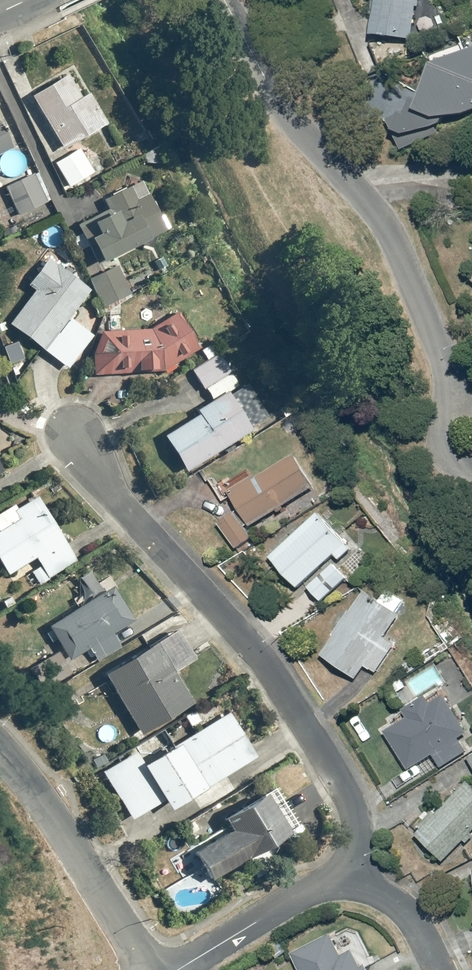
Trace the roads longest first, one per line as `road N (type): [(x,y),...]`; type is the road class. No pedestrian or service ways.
road 1 (residential): [(75,436),(111,490),(261,656),(346,795),(360,834),(340,881)]
road 2 (residential): [(216,0),(242,72),(379,229),(437,388)]
road 3 (residential): [(0,742),(148,969)]
road 4 (residential): [(340,881),(178,969)]
road 5 (residential): [(340,881),(377,889),(406,909),(441,969)]

